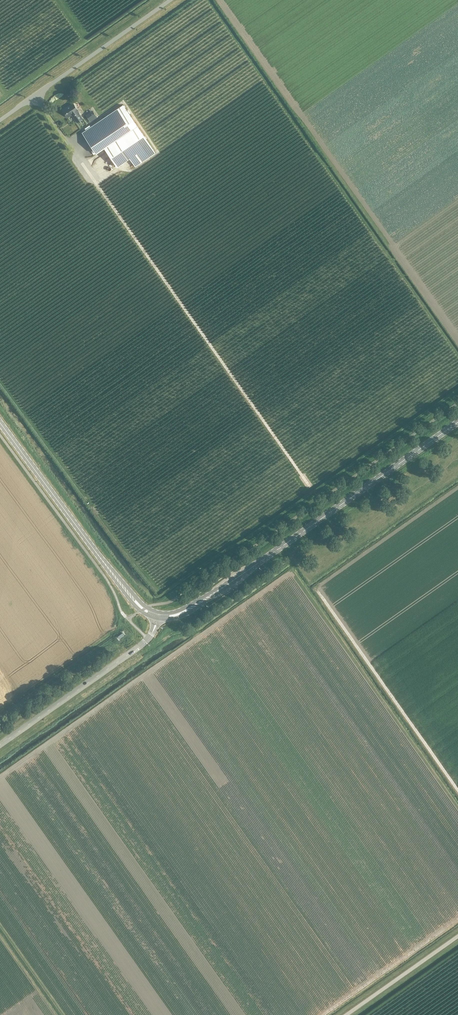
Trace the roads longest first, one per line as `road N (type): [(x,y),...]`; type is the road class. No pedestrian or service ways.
road 1 (secondary): [(215,593),(457,423)]
road 2 (track): [(315,588),(457,791)]
road 3 (unclassified): [(0,121),(170,0)]
road 4 (unclassified): [(0,746),(149,639),(157,619)]
road 5 (unclassified): [(457,936),(347,1014)]
road 6 (secondary): [(77,526),(0,422)]
road 7 (secondary): [(77,526),(140,611),(157,619)]
road 8 (secondary): [(158,614),(77,526)]

